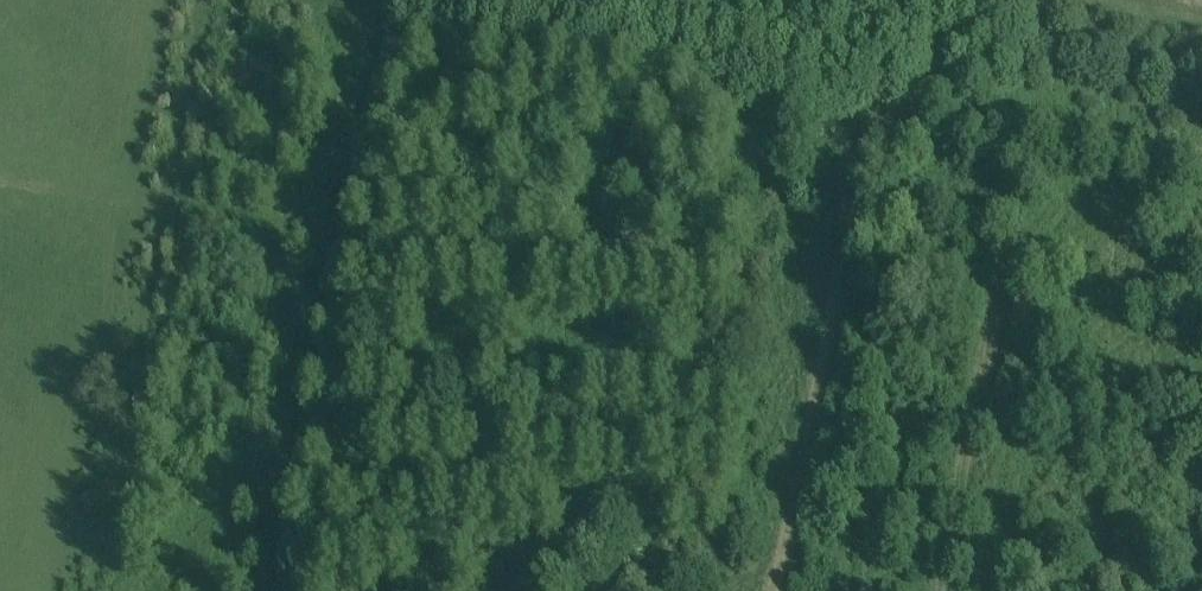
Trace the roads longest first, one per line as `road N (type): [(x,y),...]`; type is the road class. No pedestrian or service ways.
road 1 (track): [(973,0),(950,73),(881,110),(782,590)]
road 2 (track): [(207,590),(275,248),(334,125),(361,0)]
road 3 (track): [(357,20),(881,110)]
road 4 (track): [(950,73),(971,108),(1003,121),(1201,159)]

